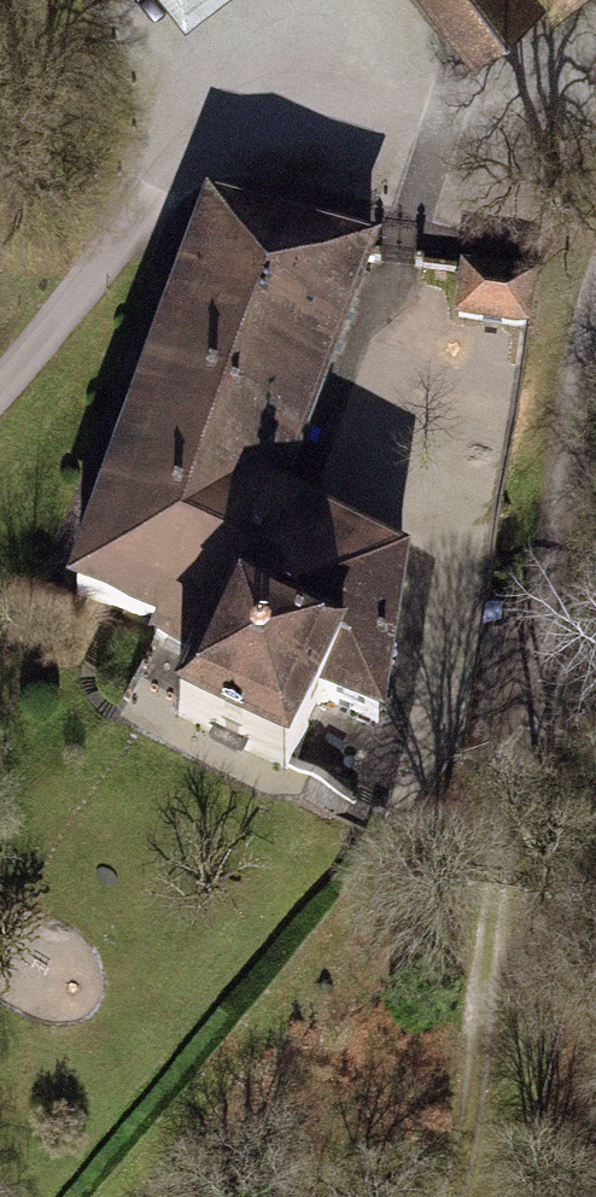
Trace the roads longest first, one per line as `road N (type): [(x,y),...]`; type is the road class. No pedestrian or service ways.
road 1 (track): [(88,1196),(138,1143),(291,931),(478,726),(540,354),(431,165)]
road 2 (track): [(448,1196),(473,1073),(478,726)]
road 3 (unclassified): [(180,161),(86,310),(0,411)]

